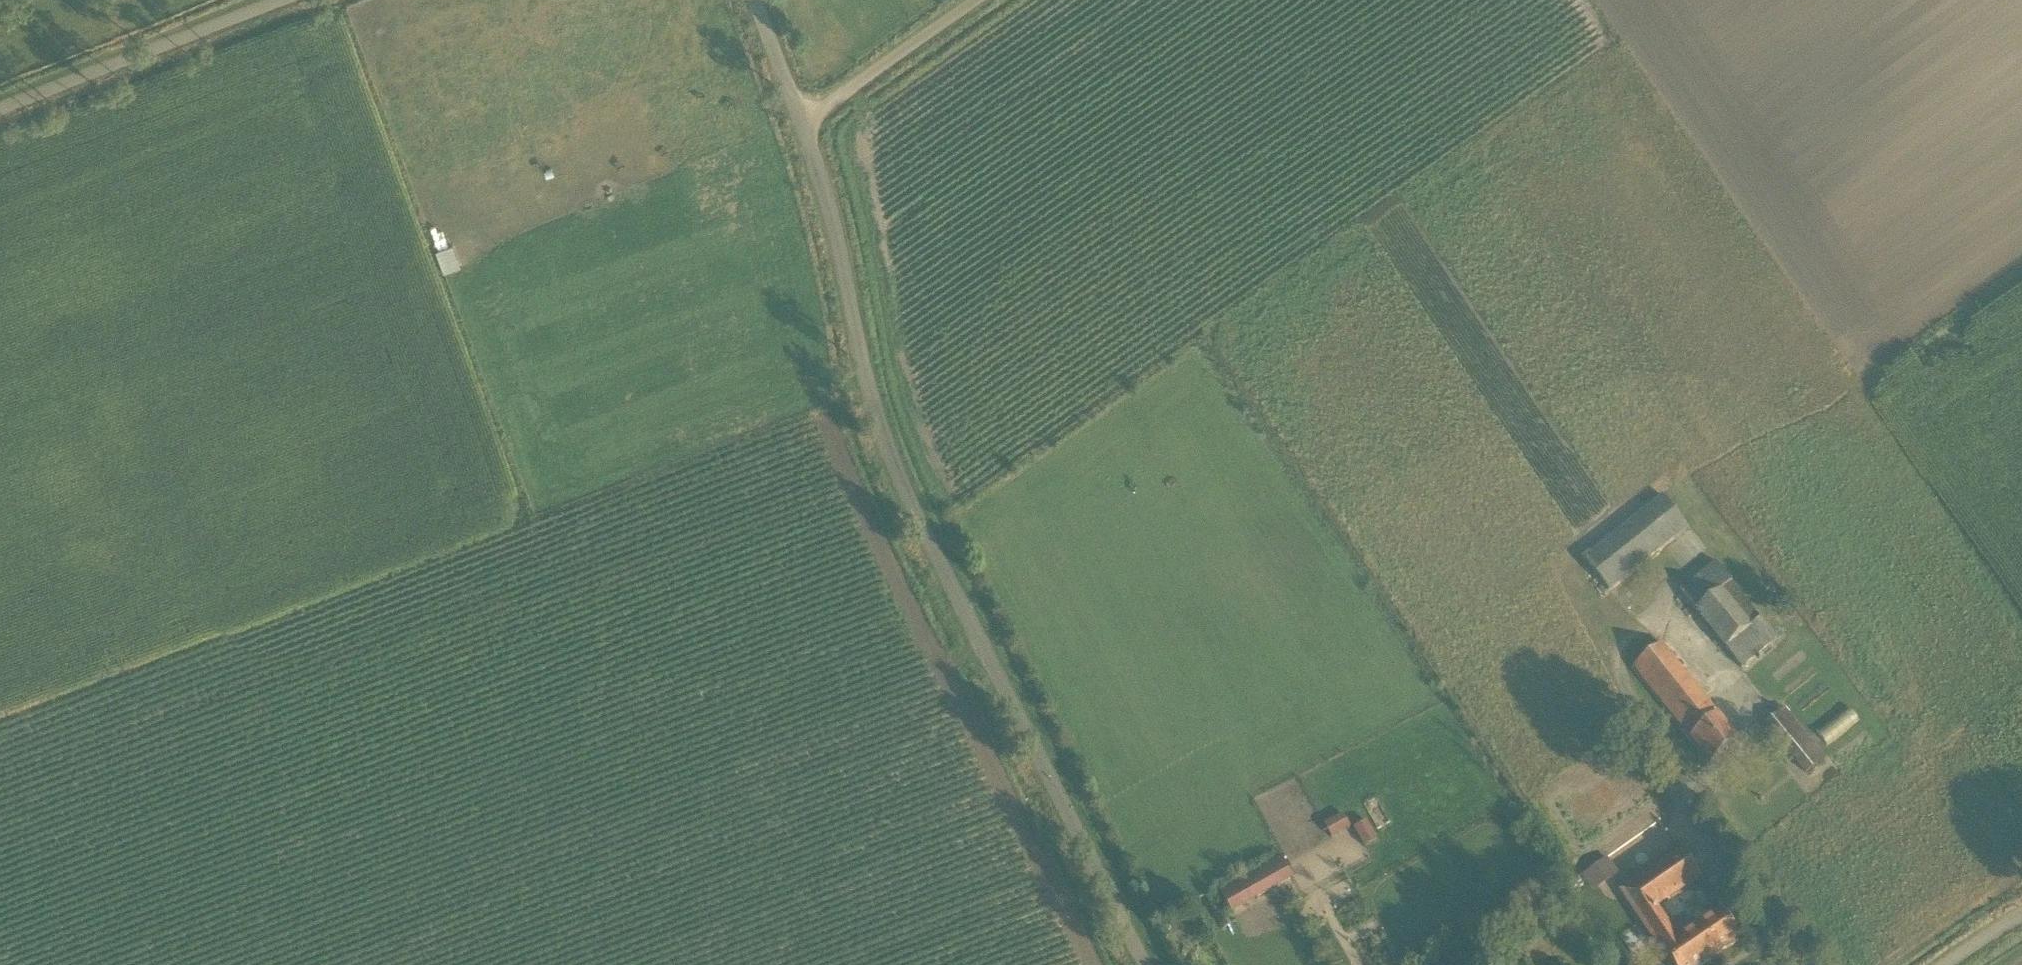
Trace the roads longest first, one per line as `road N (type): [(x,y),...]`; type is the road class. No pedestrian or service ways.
road 1 (unclassified): [(1146,964),(902,488),(873,408),(807,128)]
road 2 (unclassified): [(0,110),(284,0)]
road 3 (unclassified): [(807,128),(989,0)]
road 4 (unclassified): [(807,128),(756,0)]

